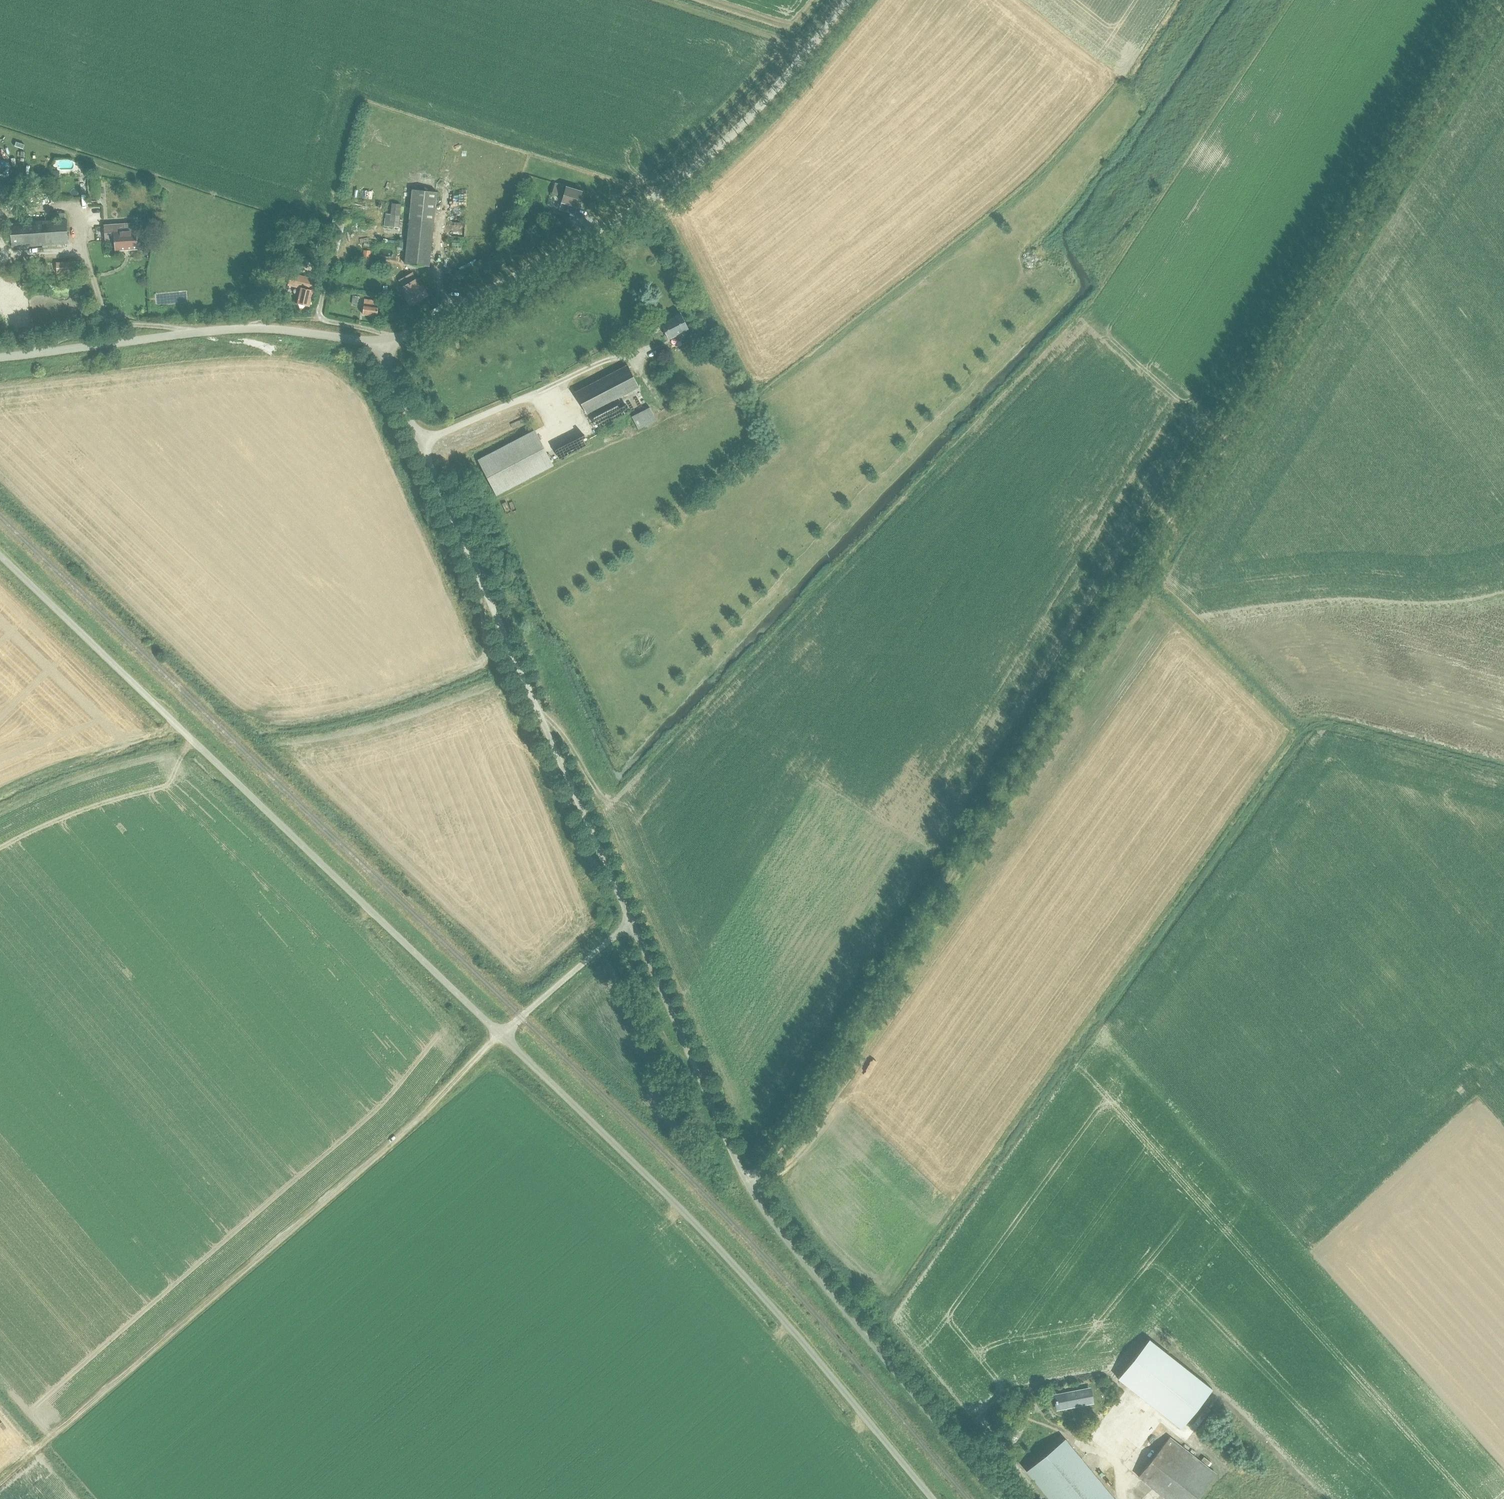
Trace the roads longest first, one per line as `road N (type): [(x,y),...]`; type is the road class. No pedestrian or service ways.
road 1 (track): [(748,1185),(769,1162),(1495,0)]
road 2 (unclassified): [(502,1034),(0,553)]
road 3 (unclassified): [(632,924),(755,1198),(1000,1498)]
road 4 (track): [(24,1460),(422,1115),(502,1034)]
road 5 (unclassified): [(932,1498),(759,1291),(502,1034)]
road 6 (unclassified): [(380,345),(632,924)]
road 7 (unclassified): [(380,345),(667,193),(777,85),(846,0)]
road 8 (unclassified): [(0,356),(245,328),(380,345)]
road 9 (unclassified): [(632,924),(502,1034)]

